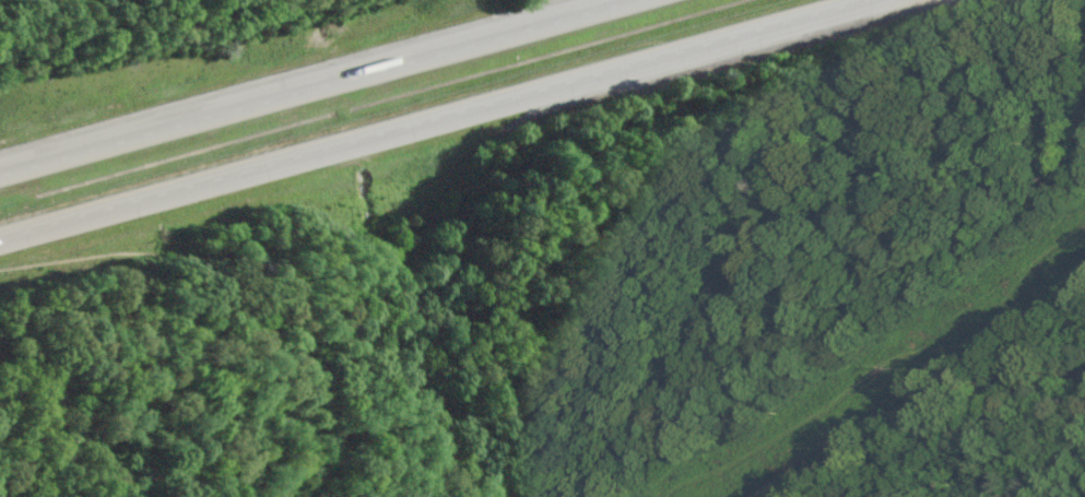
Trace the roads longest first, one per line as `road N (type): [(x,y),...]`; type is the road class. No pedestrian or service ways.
road 1 (motorway): [(0,236),(862,0)]
road 2 (motorway): [(644,0),(0,177)]

